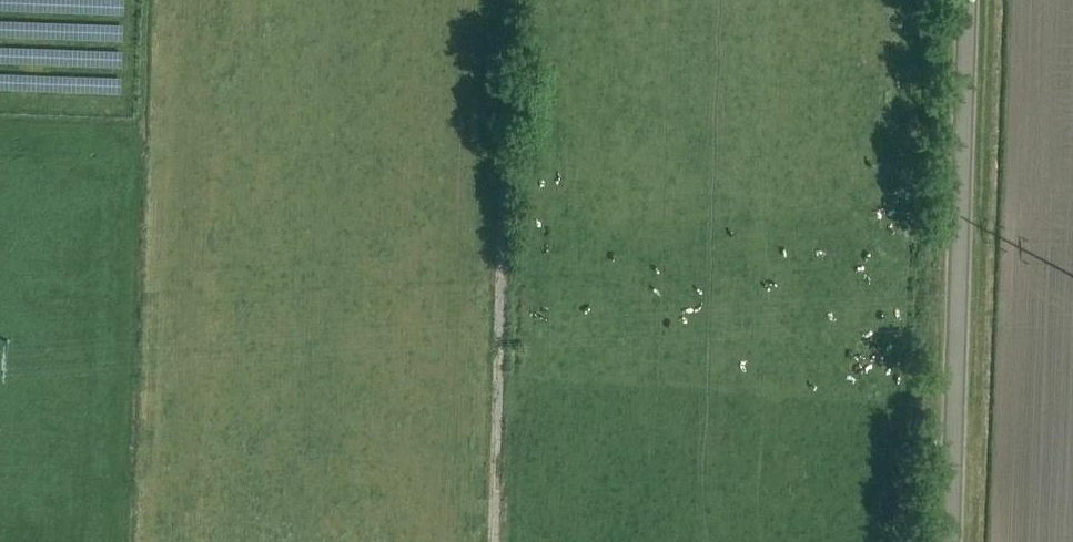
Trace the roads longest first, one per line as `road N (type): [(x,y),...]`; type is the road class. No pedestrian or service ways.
road 1 (unclassified): [(952,541),(968,0)]

